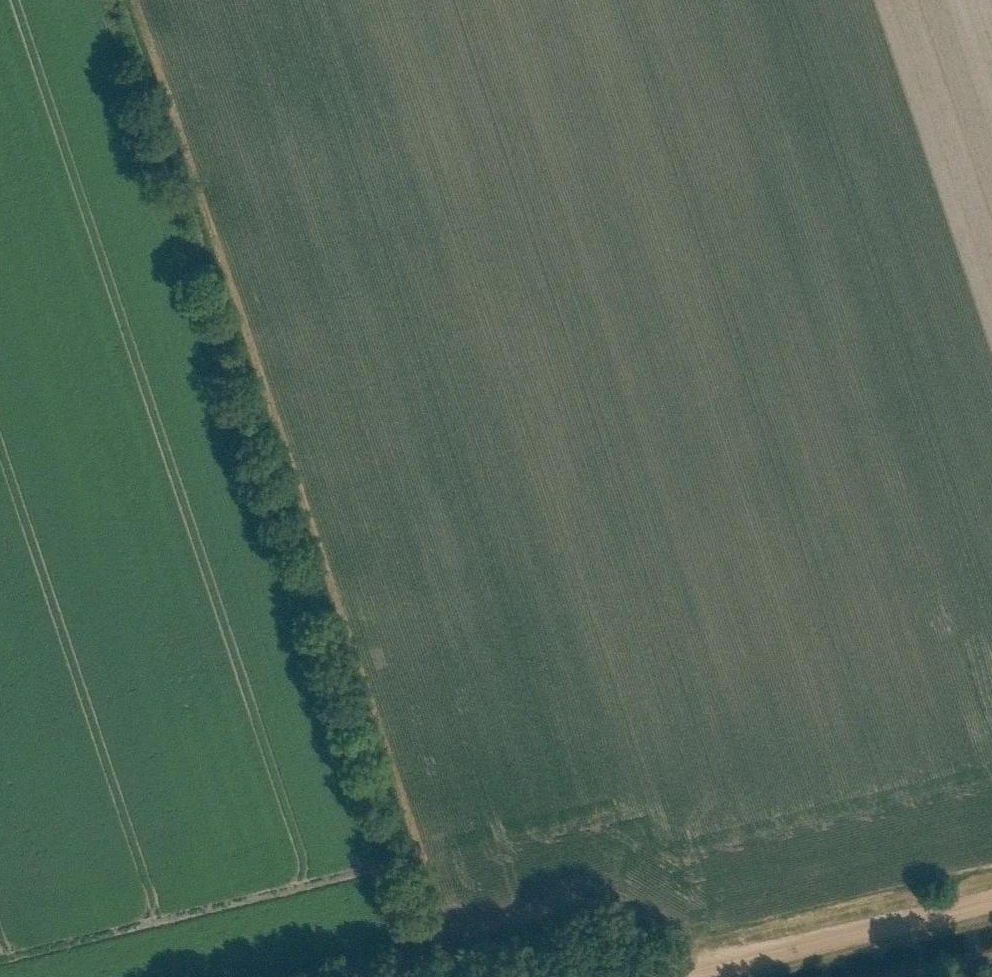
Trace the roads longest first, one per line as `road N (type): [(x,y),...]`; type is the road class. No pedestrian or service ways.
road 1 (track): [(642,976),(991,895)]

